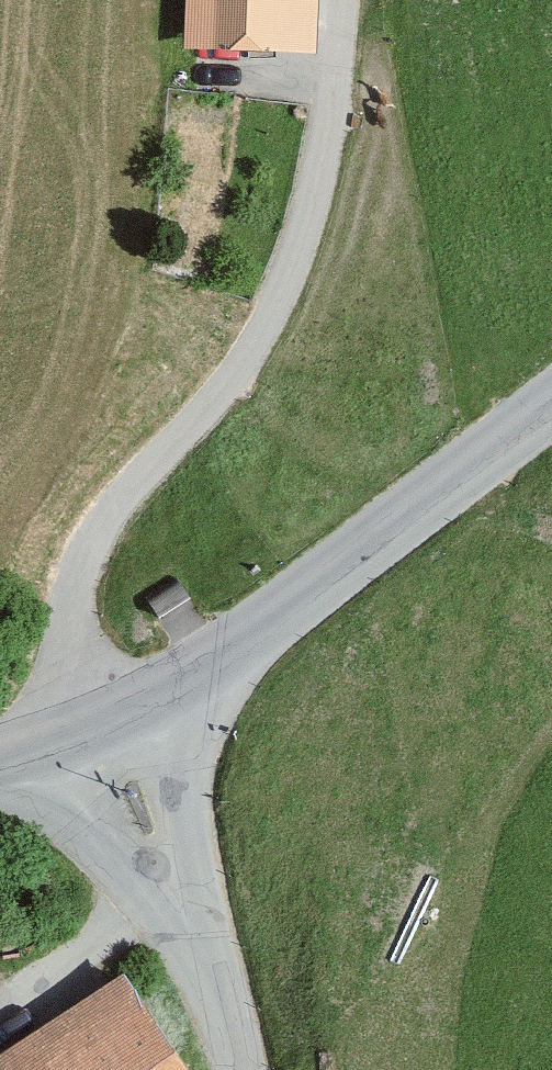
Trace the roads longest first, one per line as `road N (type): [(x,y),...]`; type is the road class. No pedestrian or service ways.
road 1 (unclassified): [(347,0),(345,146),(302,278),(241,372),(91,560),(77,646),(132,722)]
road 2 (tertiary): [(132,722),(551,404)]
road 3 (unclassified): [(132,722),(229,1069)]
road 4 (tertiary): [(0,757),(132,722)]

